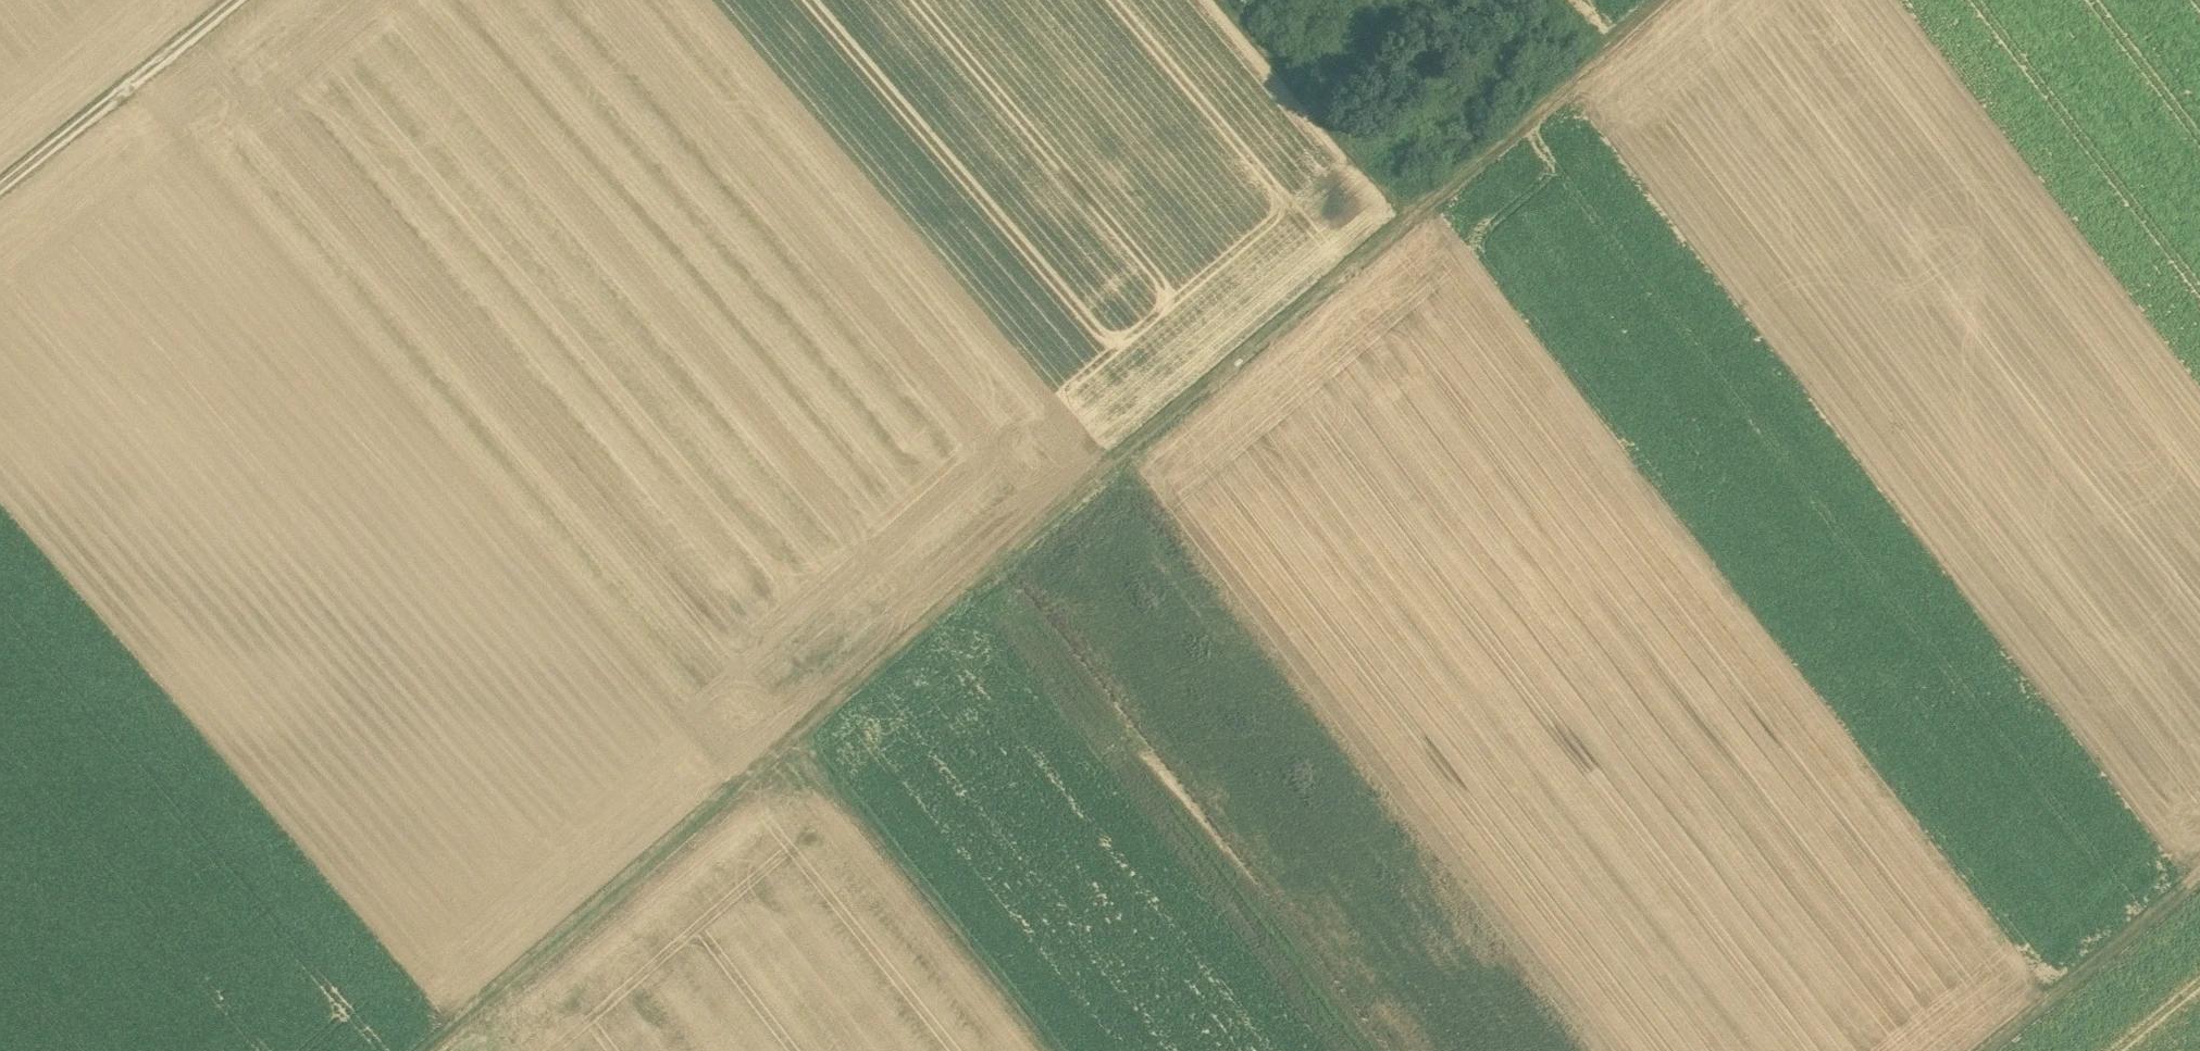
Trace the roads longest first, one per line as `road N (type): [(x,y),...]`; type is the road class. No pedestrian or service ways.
road 1 (track): [(786,742),(1668,0)]
road 2 (track): [(786,742),(430,1050)]
road 3 (track): [(808,724),(1069,1050)]
road 4 (track): [(0,218),(272,0)]
road 5 (track): [(1411,221),(1219,0)]
road 6 (track): [(2199,885),(1992,1050)]

